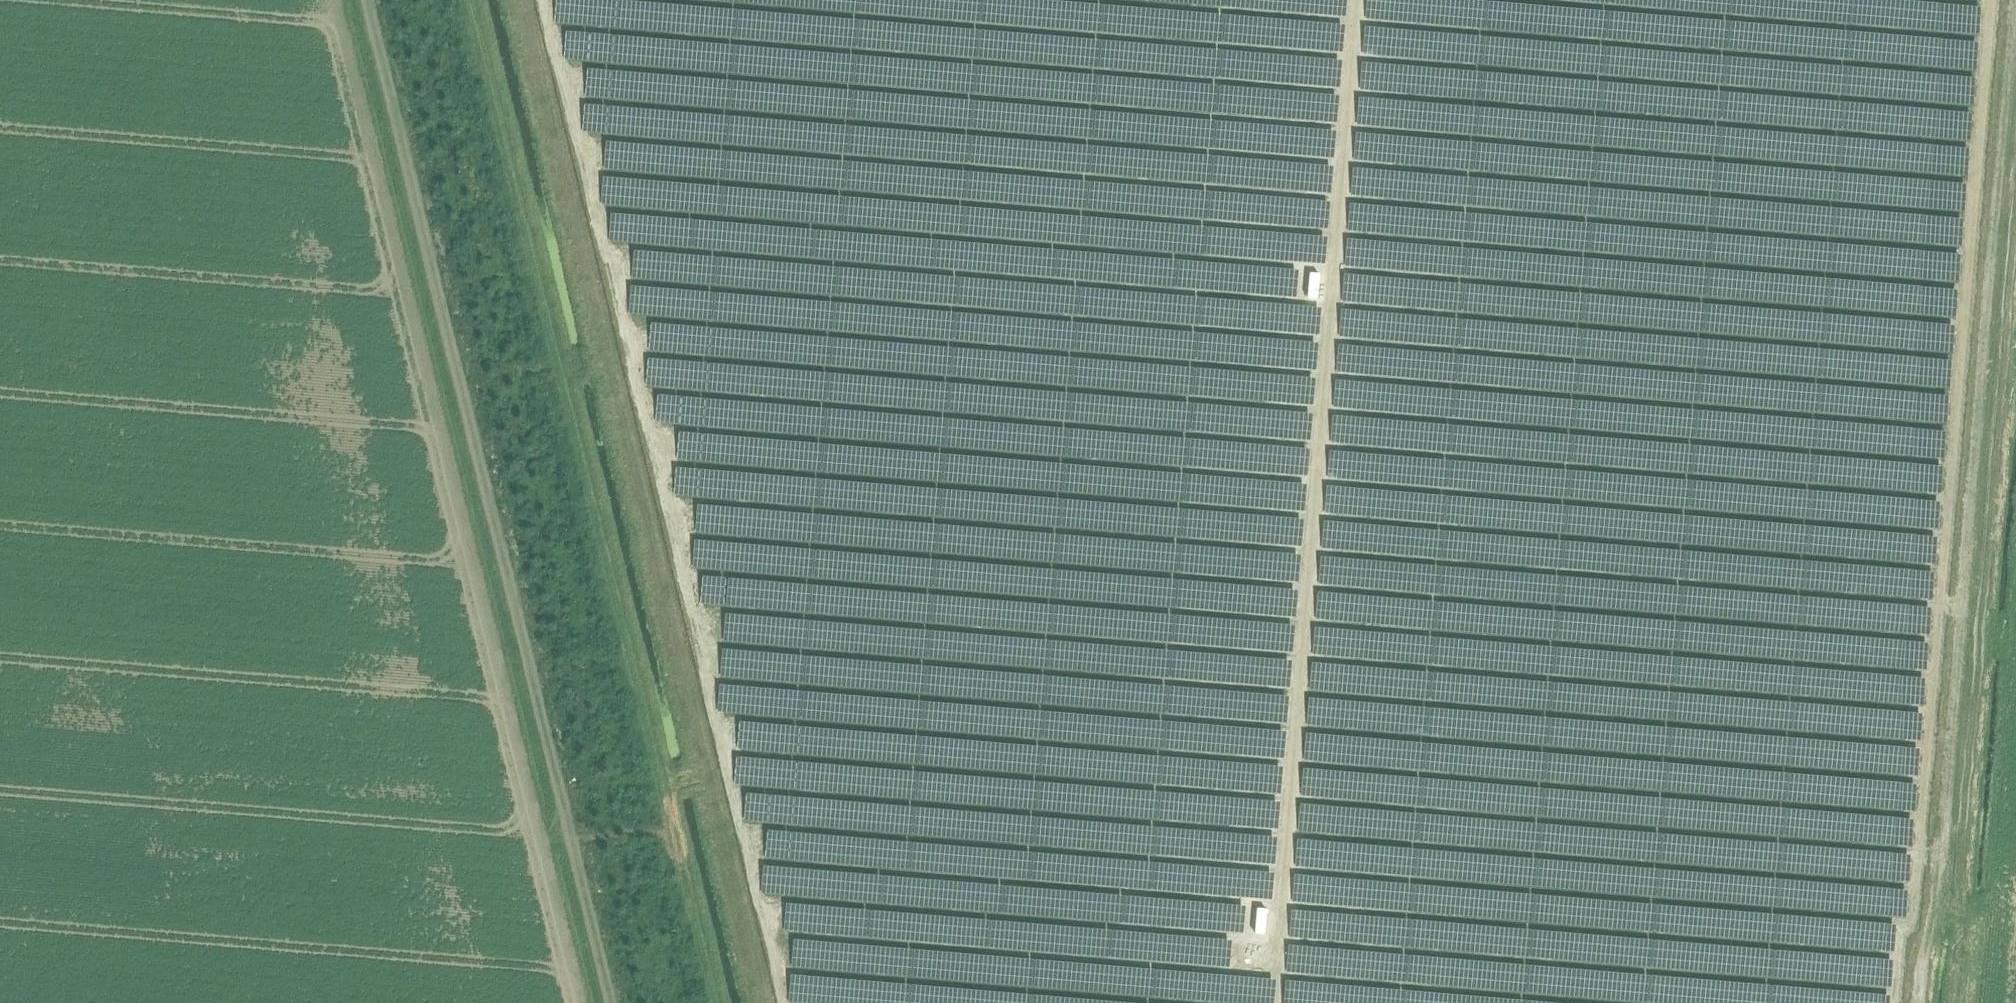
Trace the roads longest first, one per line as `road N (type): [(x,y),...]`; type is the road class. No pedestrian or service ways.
road 1 (track): [(603,1002),(358,0)]
road 2 (track): [(468,0),(712,1002)]

